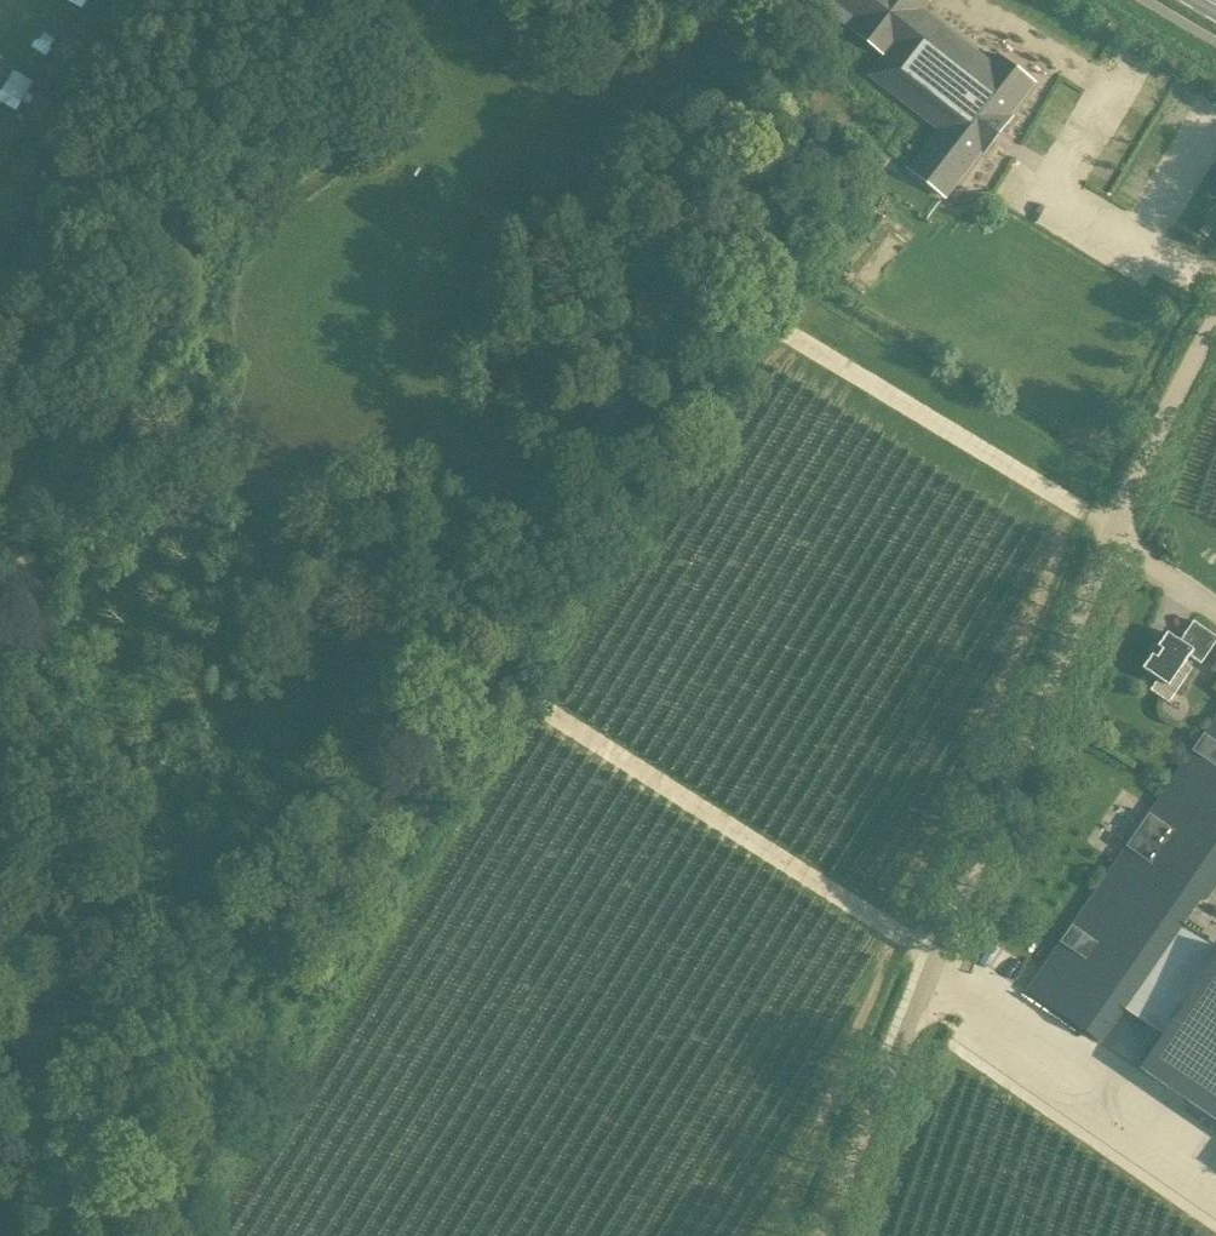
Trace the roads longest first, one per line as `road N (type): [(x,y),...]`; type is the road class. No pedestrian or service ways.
road 1 (unclassified): [(818,1235),(1112,537),(1215,314)]

